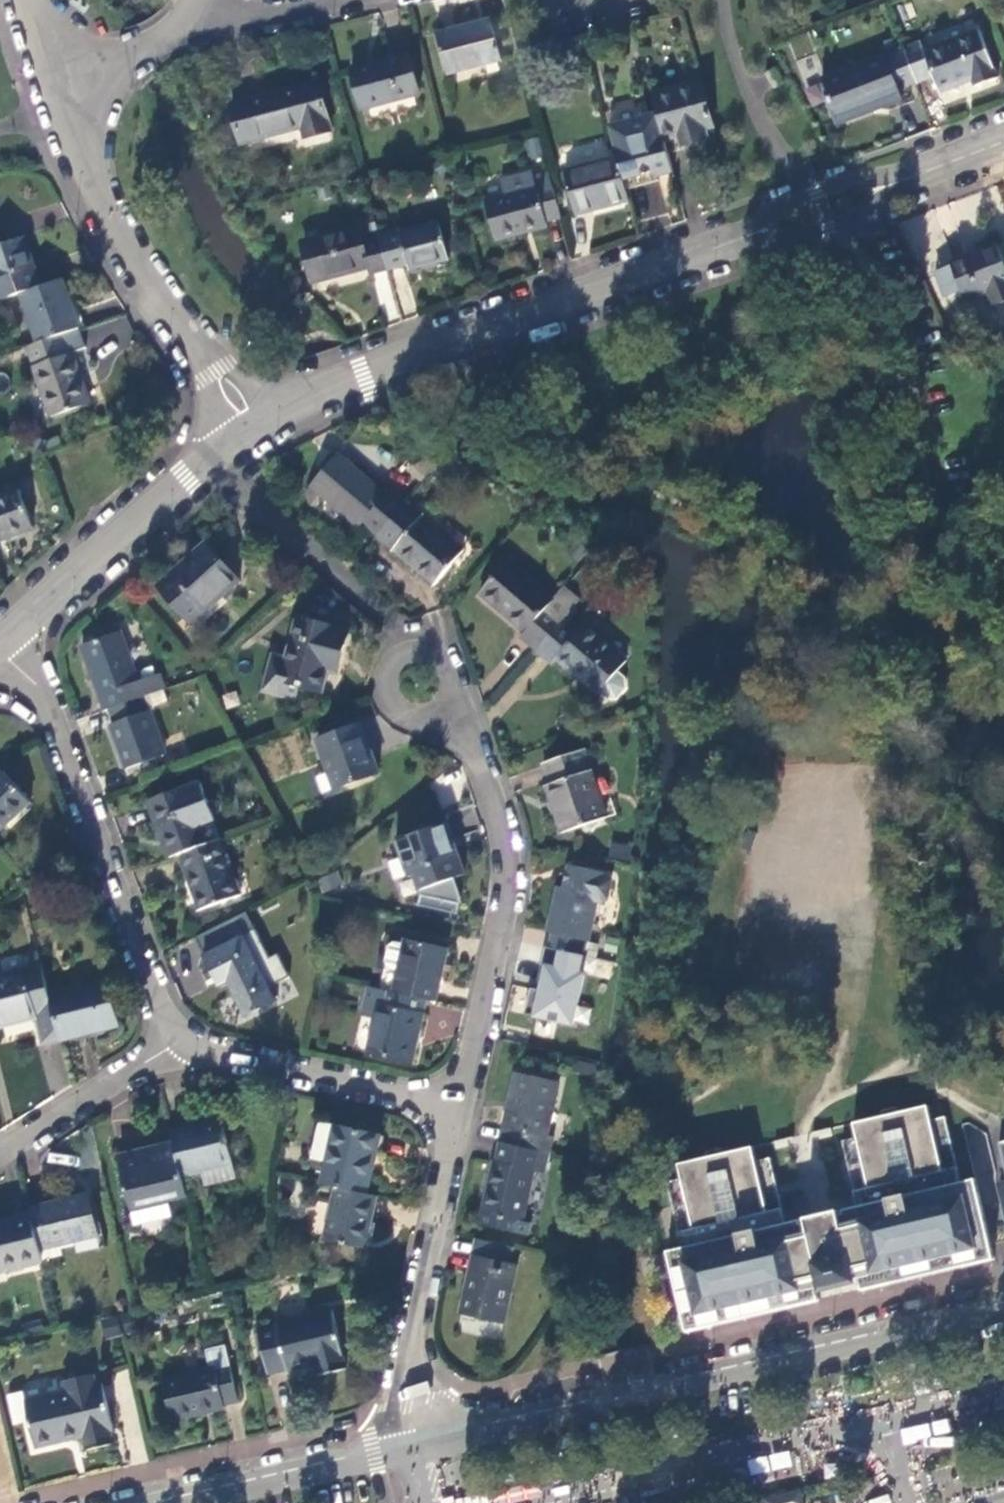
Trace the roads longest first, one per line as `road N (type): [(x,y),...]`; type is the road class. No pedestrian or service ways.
road 1 (secondary): [(1003,1313),(425,1447)]
road 2 (residential): [(259,429),(395,364),(703,252)]
road 3 (residential): [(175,1044),(46,707),(36,684),(0,651)]
road 4 (unclassified): [(46,77),(127,240),(259,429)]
road 5 (residential): [(460,1113),(504,918),(509,857),(475,751)]
road 6 (secondary): [(524,1502),(876,1417)]
road 7 (residential): [(425,1447),(409,1351),(460,1113)]
road 8 (residential): [(0,644),(259,429)]
road 9 (residential): [(460,1113),(175,1044)]
road 10 (secondary): [(425,1447),(185,1502)]
road 11 (residential): [(703,252),(828,229),(929,170)]
road 12 (residential): [(929,170),(816,192),(703,252)]
road 13 (residential): [(475,751),(449,670),(431,652),(407,649),(389,661),(383,683),(398,712)]
road 14 (residential): [(175,1044),(0,1152)]
road 15 (unclassified): [(46,77),(118,60),(188,12)]
road 16 (residential): [(188,12),(325,0)]
road 17 (secondary): [(876,1417),(1003,1387)]

